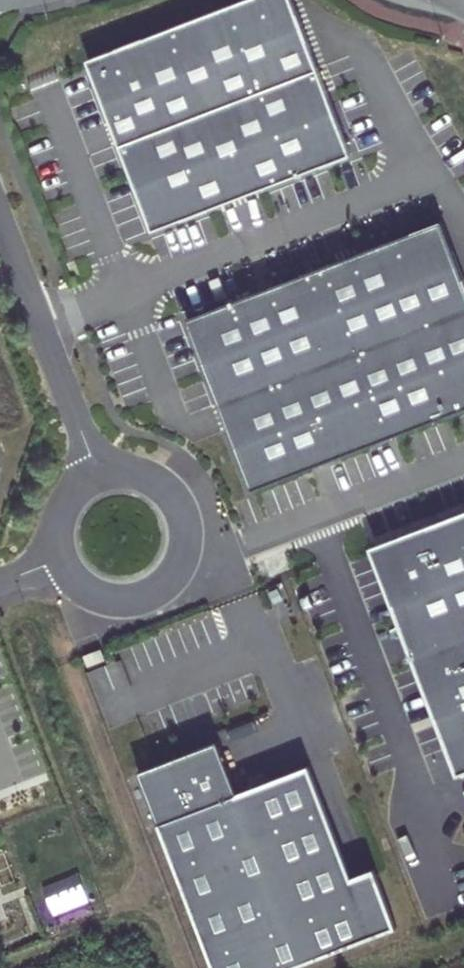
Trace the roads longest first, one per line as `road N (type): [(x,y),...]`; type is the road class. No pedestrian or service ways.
road 1 (unclassified): [(0,223),(97,488)]
road 2 (unclassified): [(67,552),(87,582),(121,594),(155,583),(175,553),(164,502),(133,484),(97,488)]

